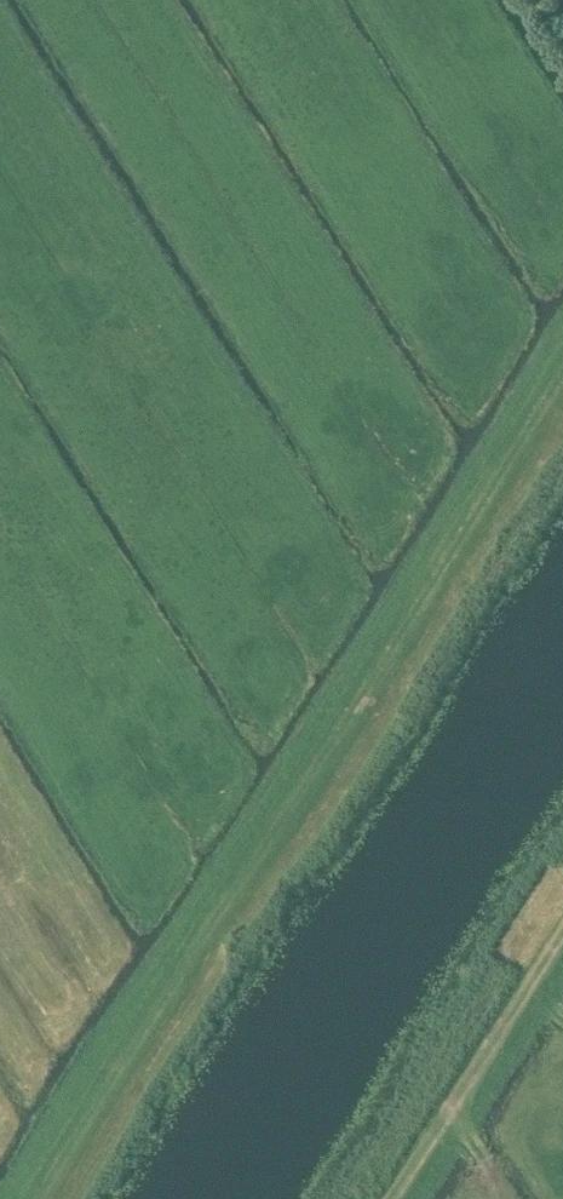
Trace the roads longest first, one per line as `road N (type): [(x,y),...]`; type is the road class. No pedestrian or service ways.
road 1 (track): [(390,1198),(562,927)]

